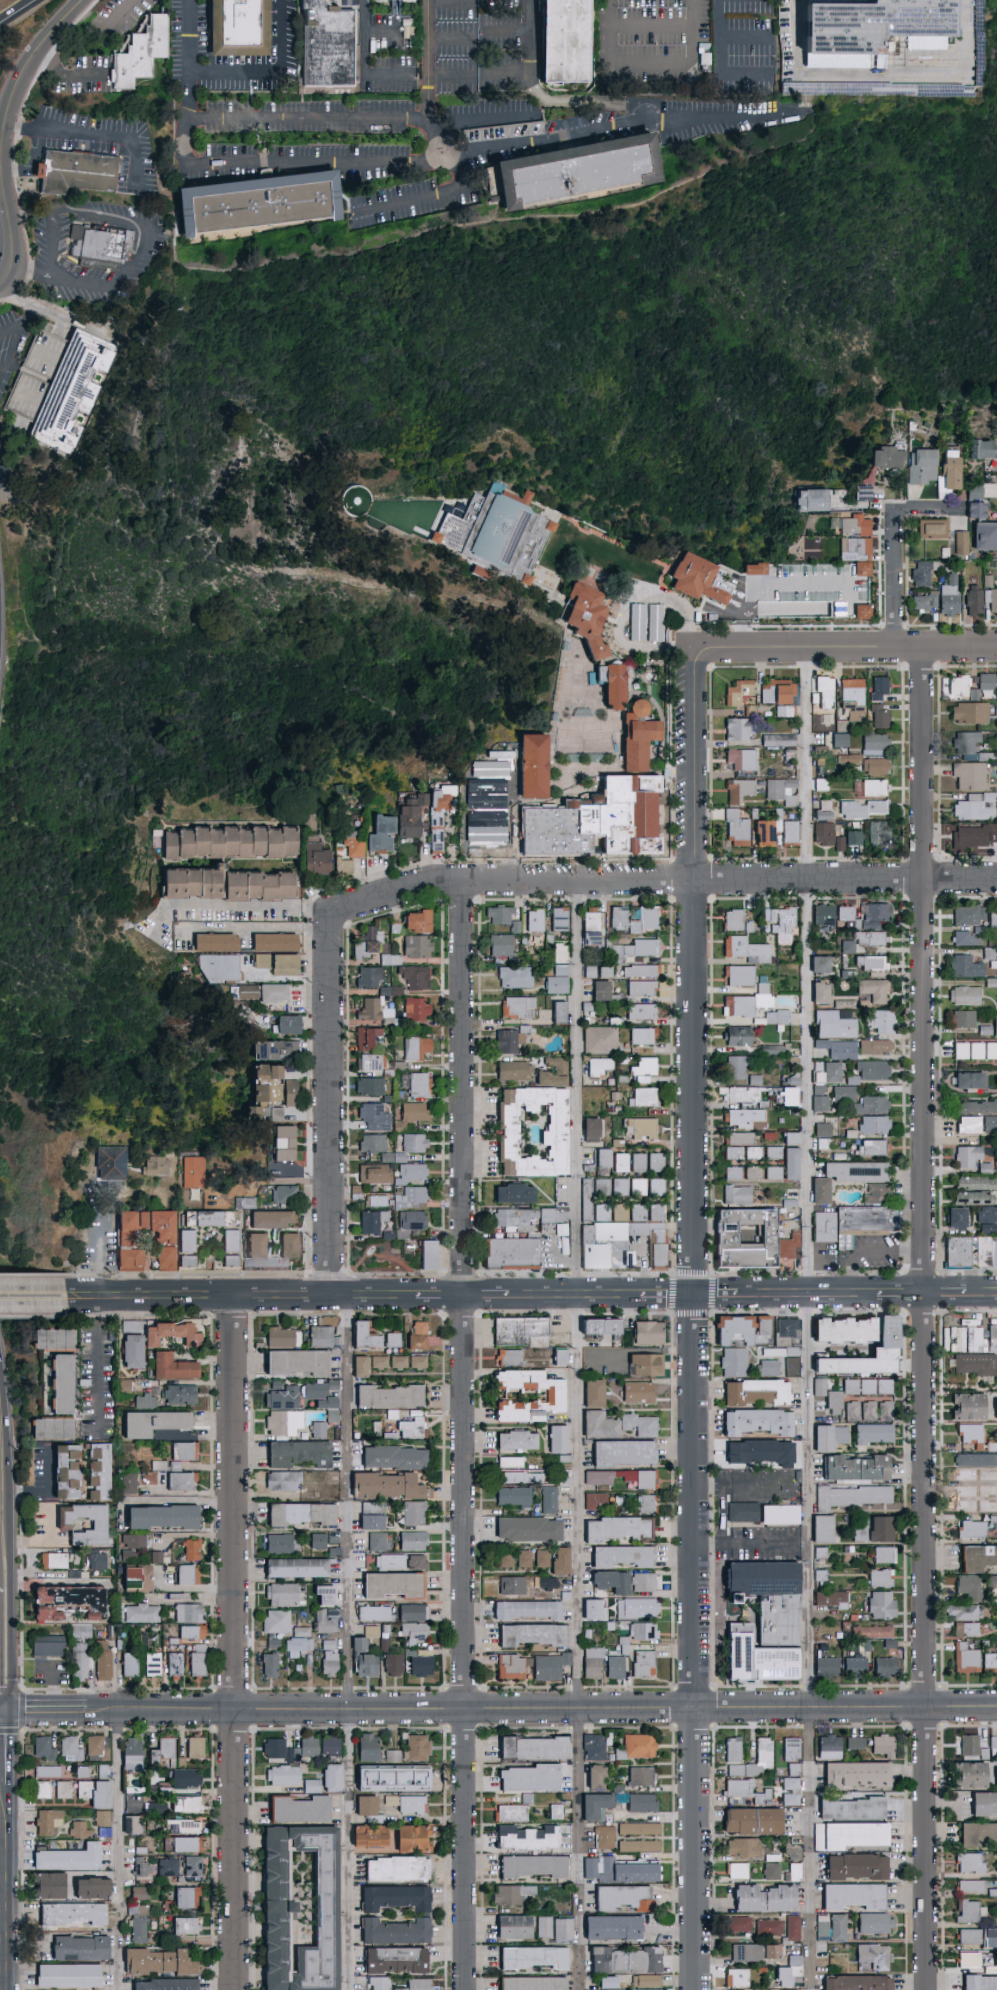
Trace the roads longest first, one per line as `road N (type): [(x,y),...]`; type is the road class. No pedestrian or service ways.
road 1 (residential): [(926,1989),(923,649)]
road 2 (residential): [(697,1989),(694,651)]
road 3 (residential): [(468,1989),(463,882)]
road 4 (tertiary): [(996,1708),(55,1713)]
road 5 (residential): [(234,1989),(234,1297)]
road 6 (residential): [(332,911),(437,883),(996,880)]
road 7 (residential): [(330,1297),(332,911)]
road 8 (secondary): [(10,1711),(9,1415),(0,1342)]
road 9 (secondary): [(65,1297),(416,1296)]
road 10 (residential): [(694,651),(996,648)]
road 11 (secondary): [(12,1989),(11,1787)]
road 12 (residential): [(894,649),(892,516),(959,509)]
road 13 (tertiary): [(81,0),(21,68),(0,140)]
road 14 (secondary): [(739,1295),(877,1294)]
road 15 (secondary): [(508,1296),(642,1295)]

